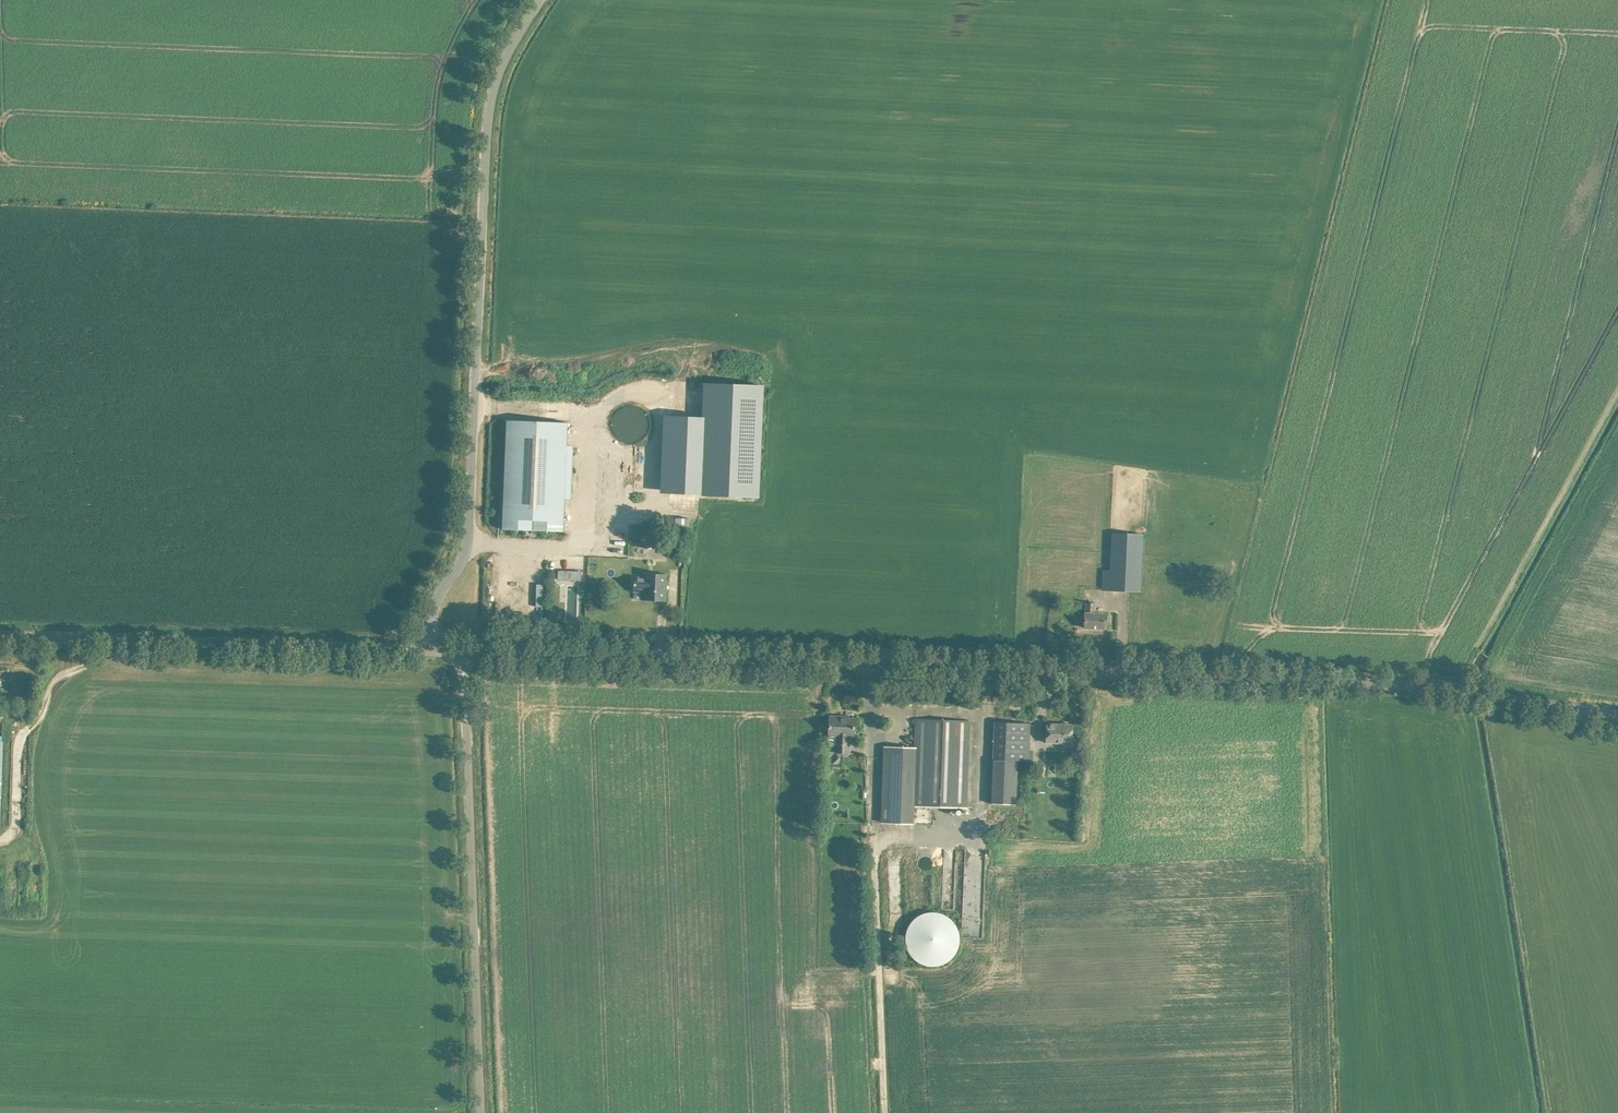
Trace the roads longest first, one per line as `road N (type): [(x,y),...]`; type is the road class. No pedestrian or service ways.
road 1 (tertiary): [(1617,715),(1390,684),(464,651)]
road 2 (unclassified): [(431,650),(439,594),(461,564),(469,529),(490,105),(505,58),(541,0)]
road 3 (unclassified): [(481,1112),(464,651)]
road 4 (tertiary): [(431,650),(0,635)]

